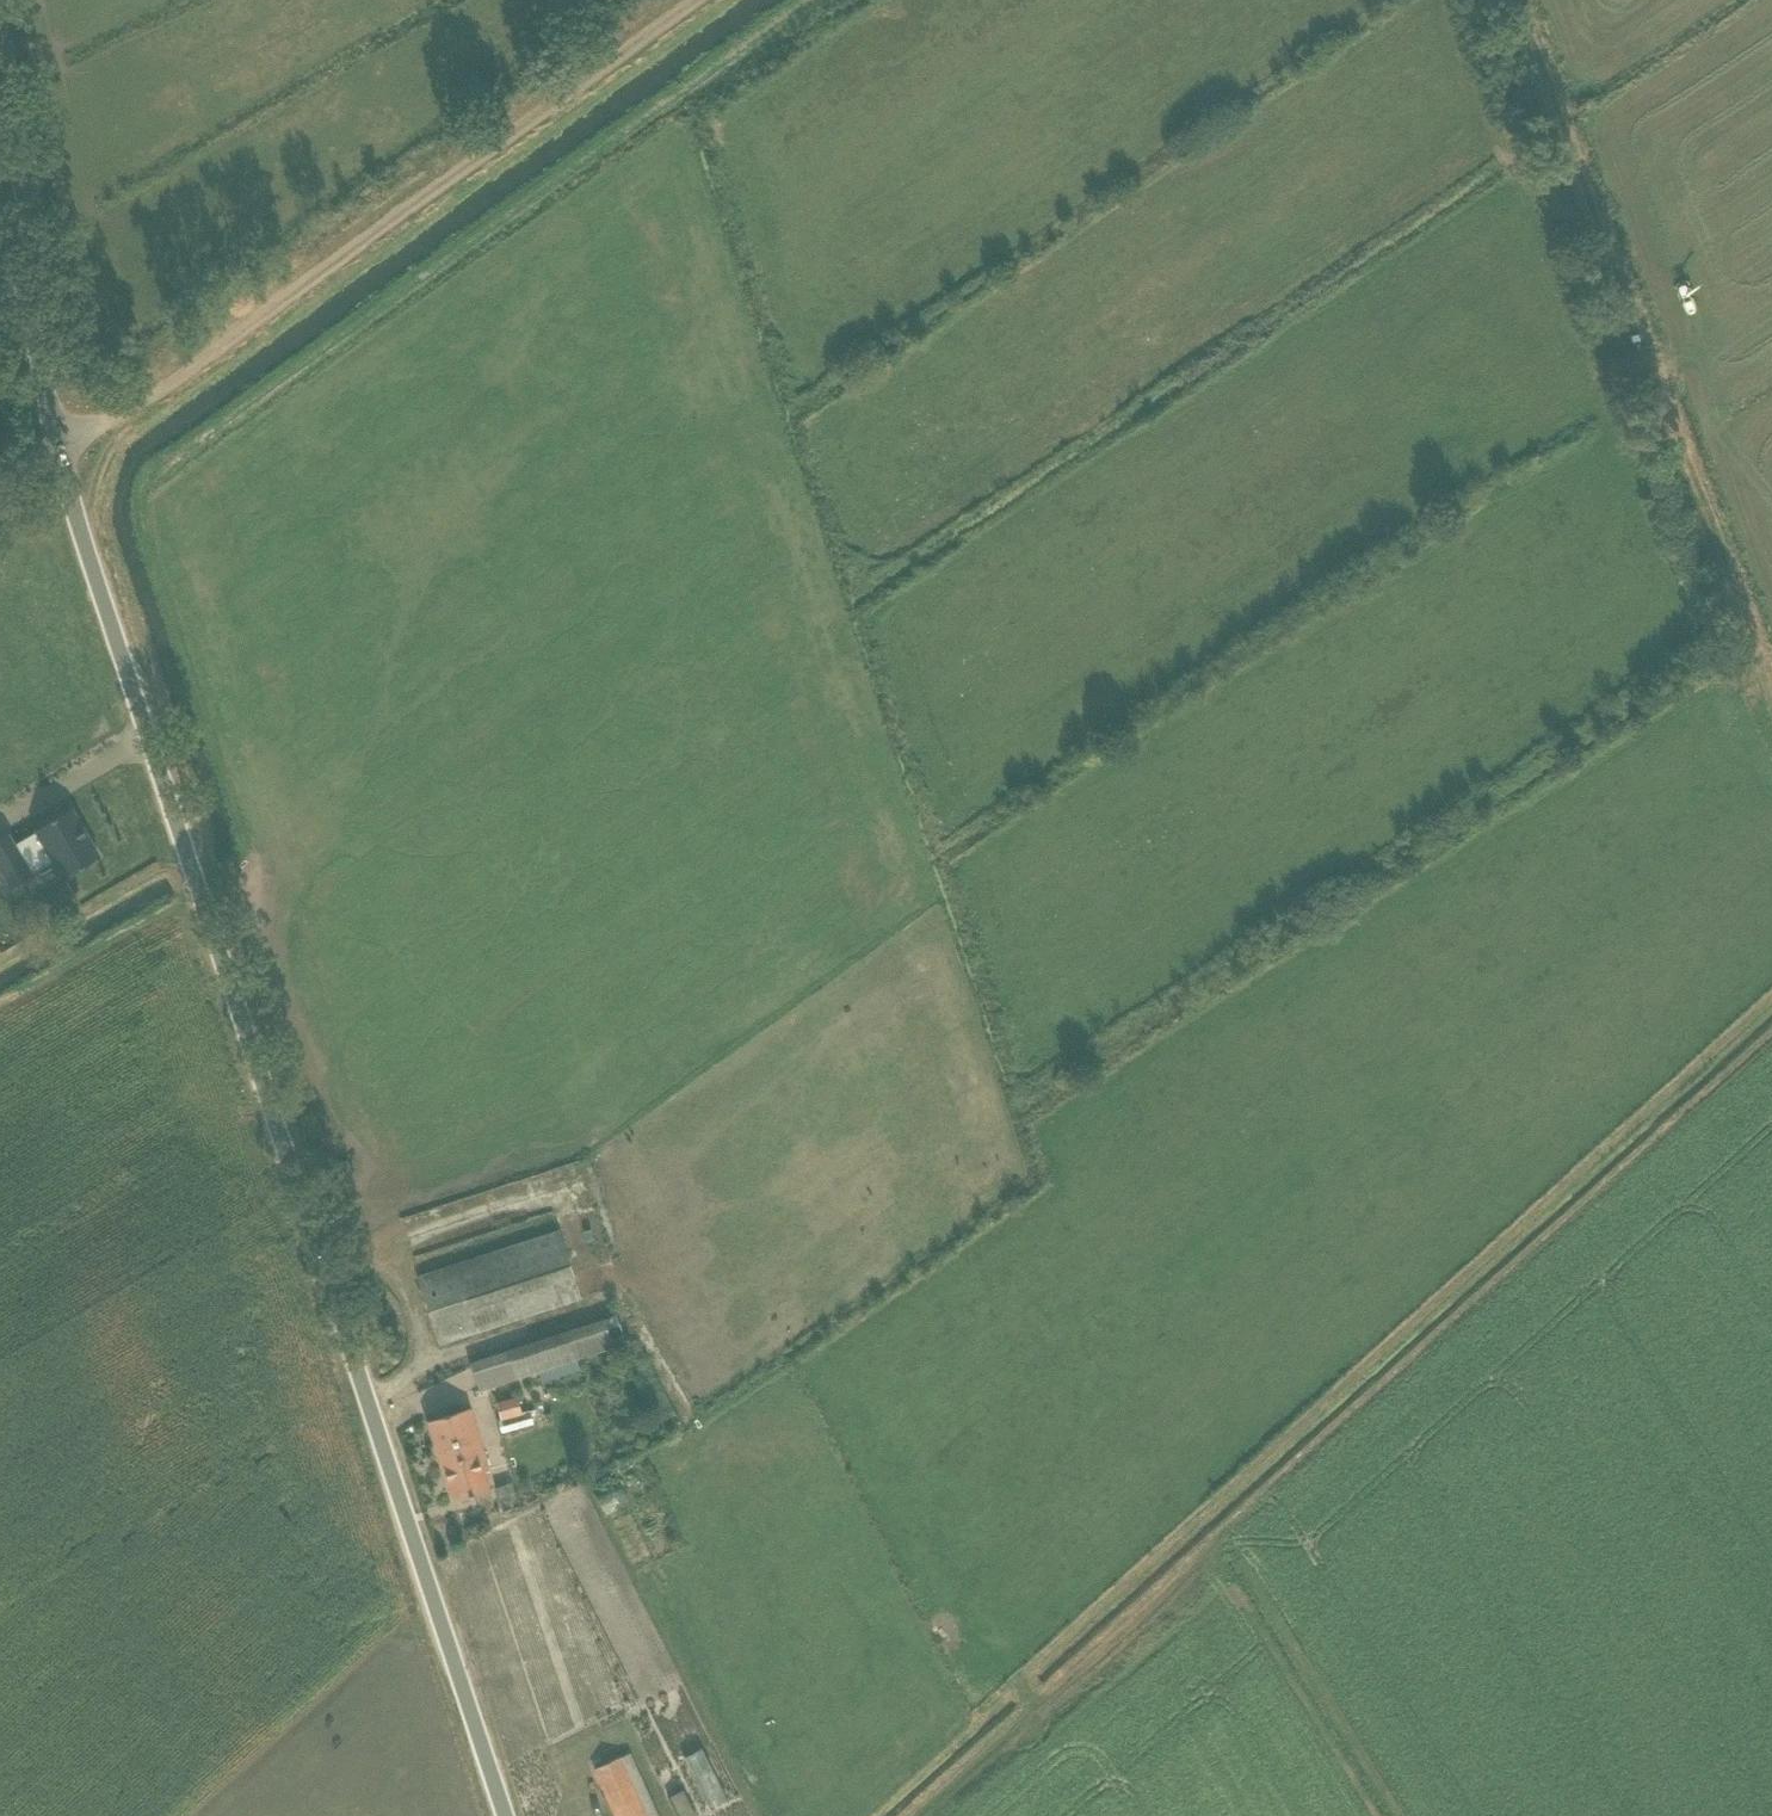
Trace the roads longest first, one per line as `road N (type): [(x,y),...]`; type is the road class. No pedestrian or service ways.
road 1 (unclassified): [(509,1815),(55,454)]
road 2 (track): [(55,454),(695,0)]
road 3 (track): [(1738,594),(1512,0)]
road 4 (unclassified): [(55,454),(0,192)]
road 5 (track): [(0,1018),(202,897)]

